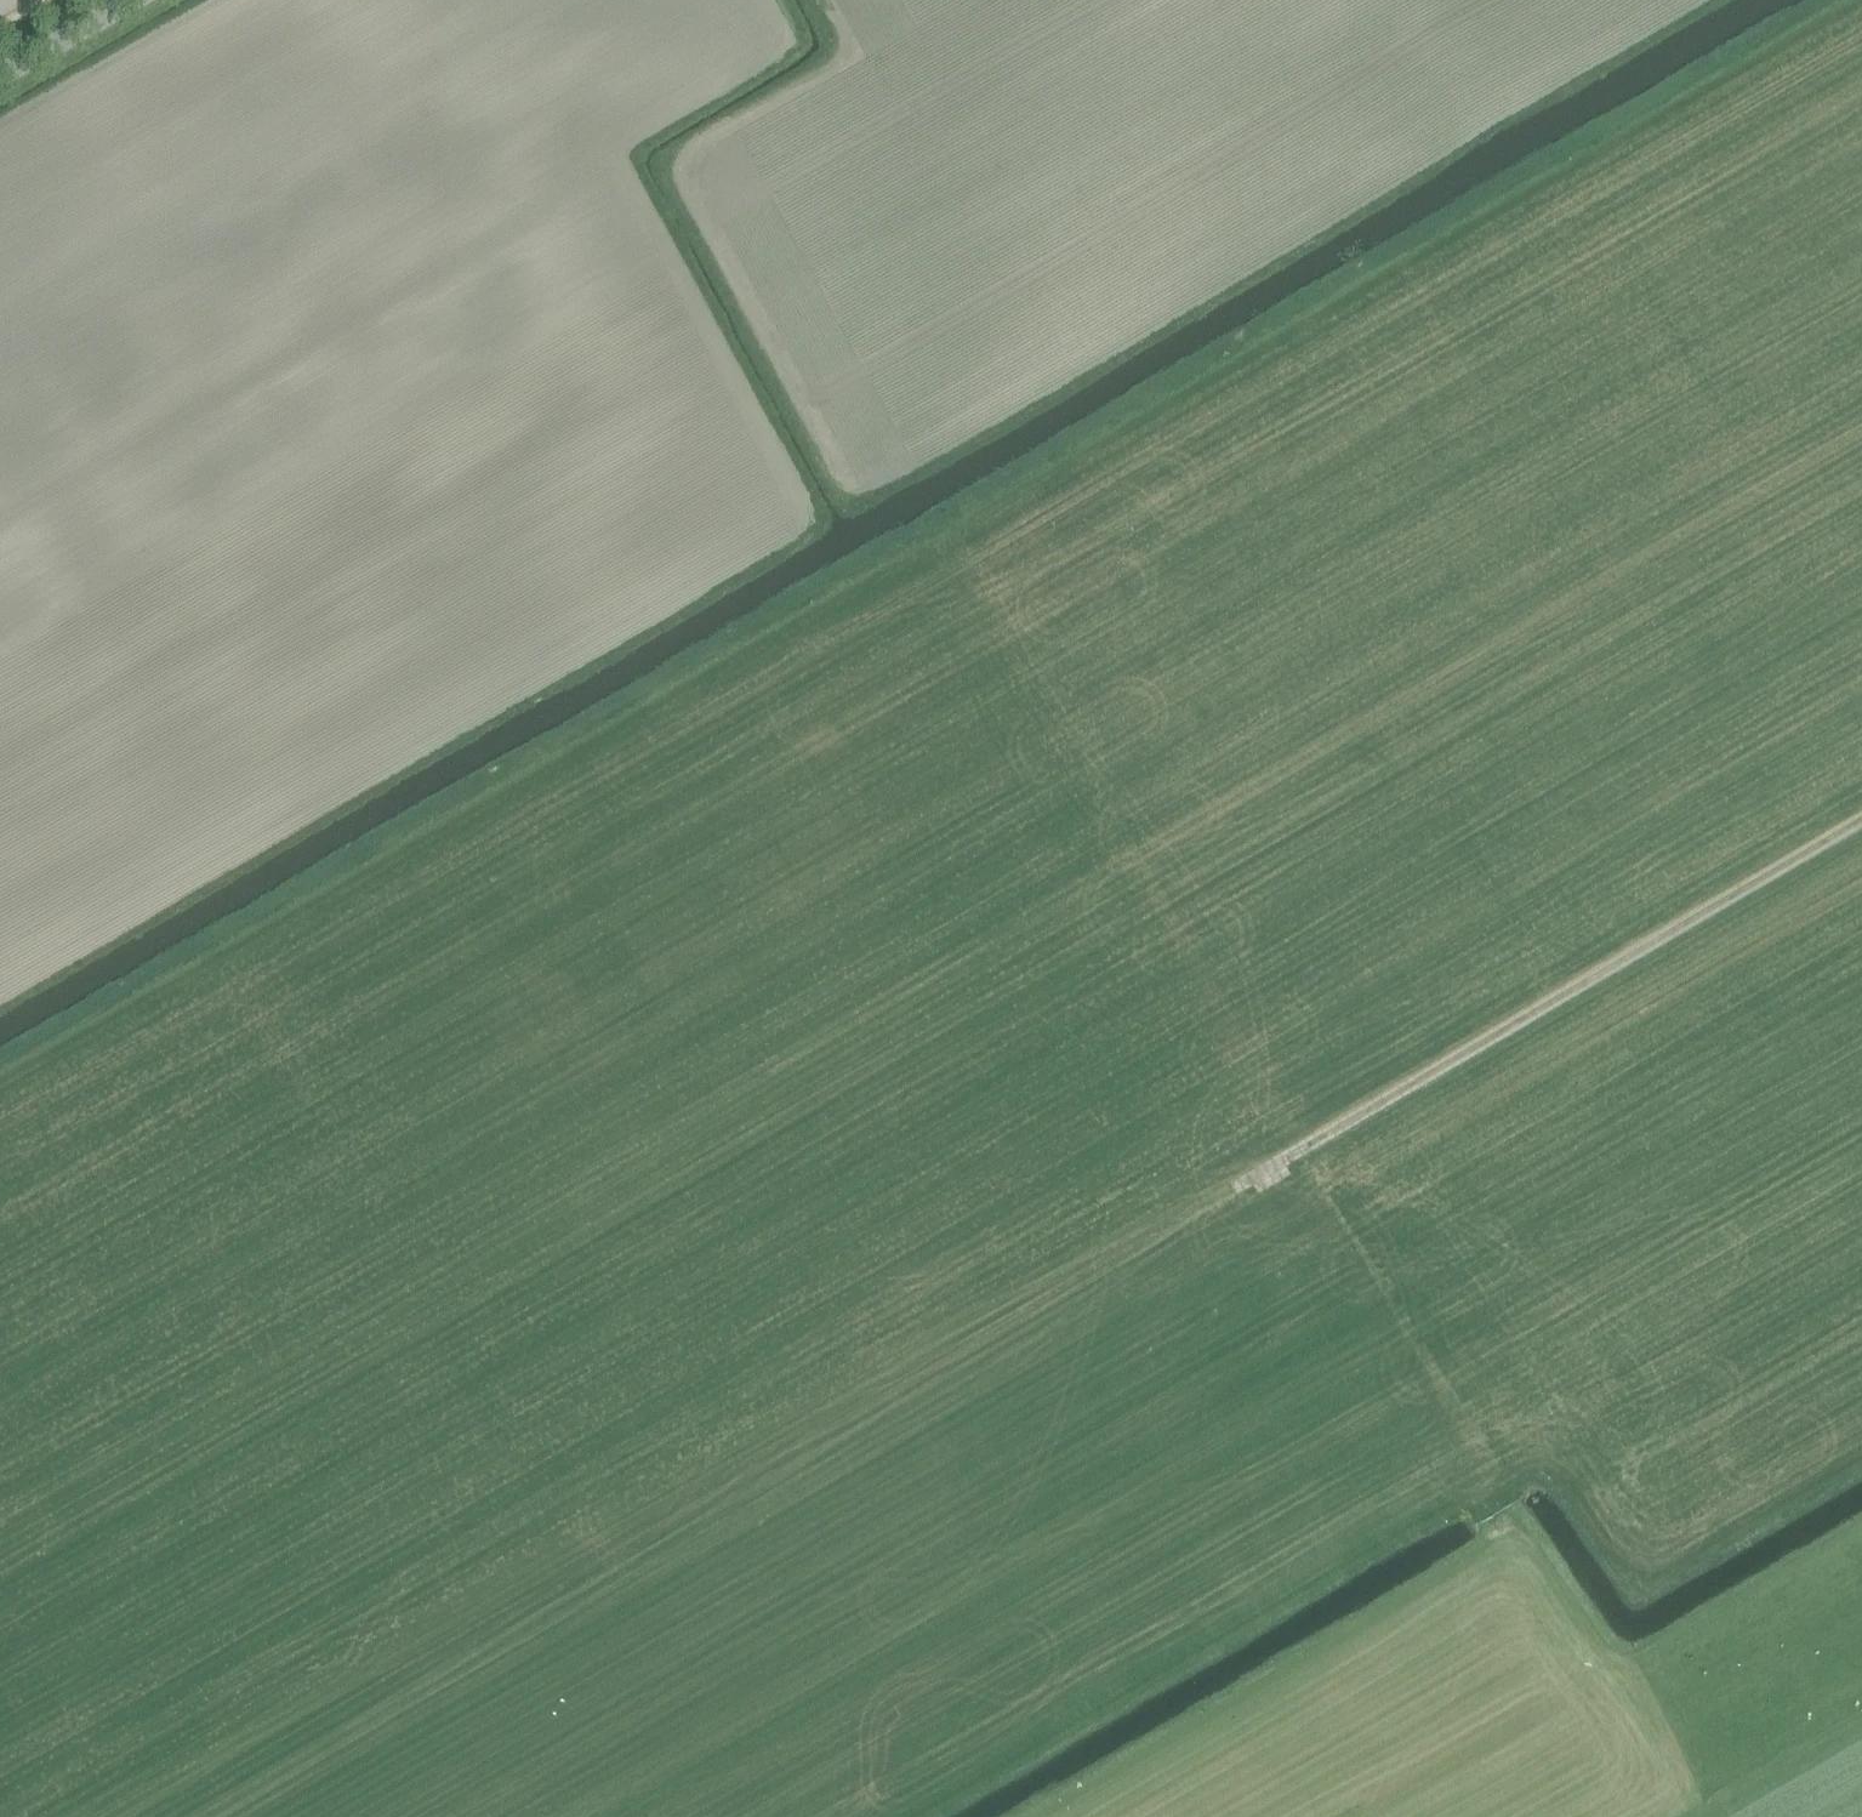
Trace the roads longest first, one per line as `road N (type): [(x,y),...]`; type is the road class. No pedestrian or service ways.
road 1 (tertiary): [(0,72),(126,0)]

